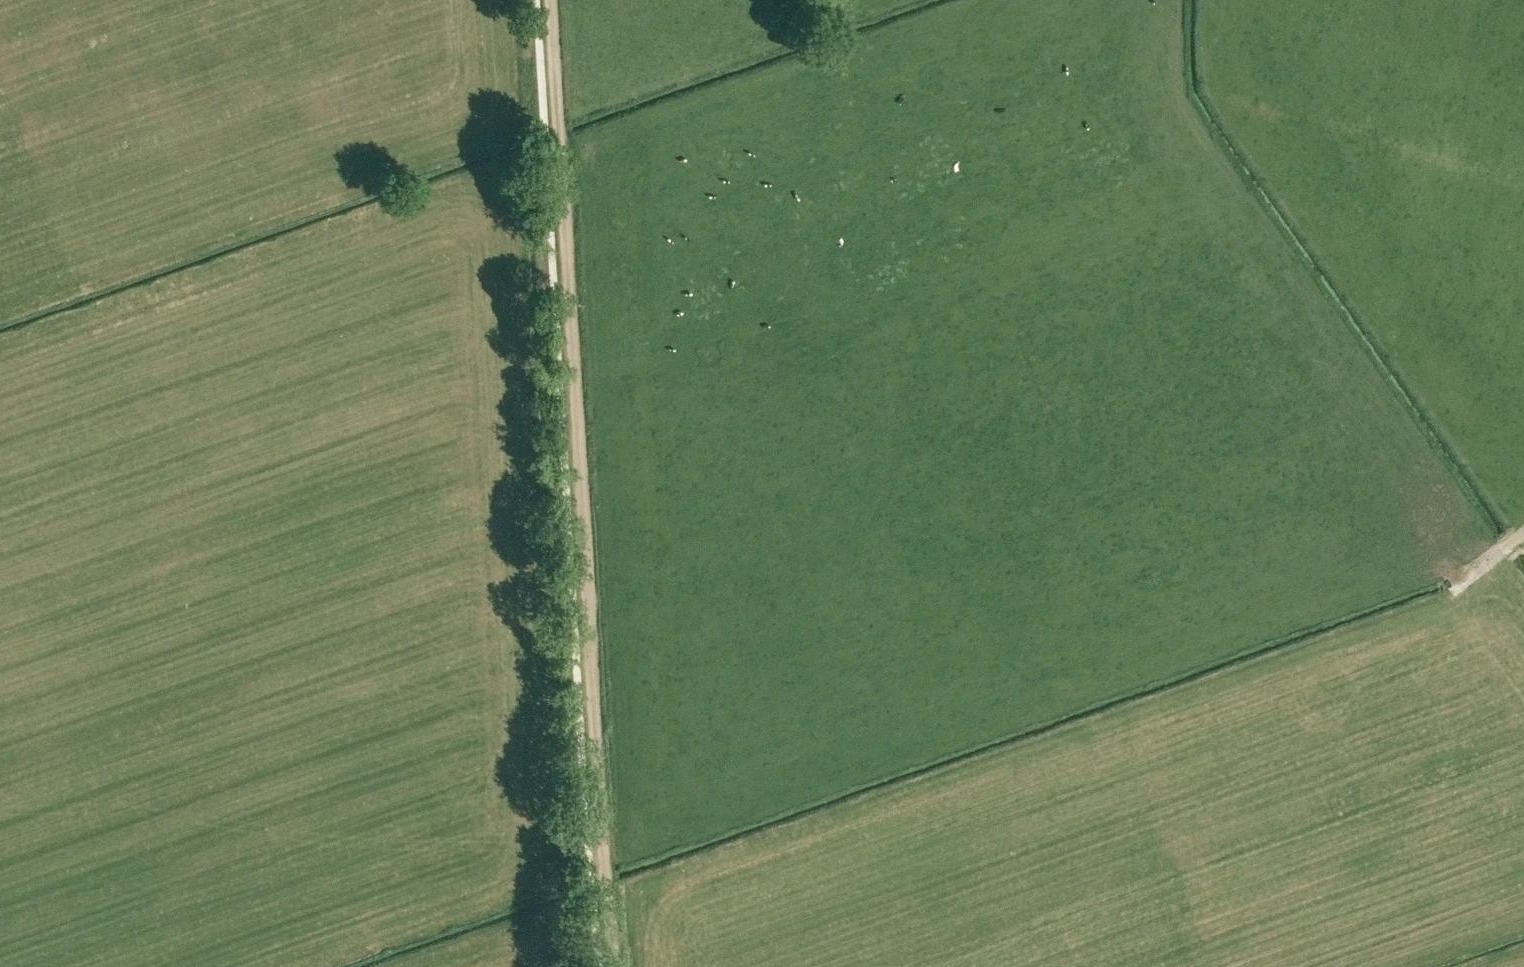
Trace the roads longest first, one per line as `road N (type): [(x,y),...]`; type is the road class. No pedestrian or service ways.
road 1 (track): [(548,0),(610,966)]

